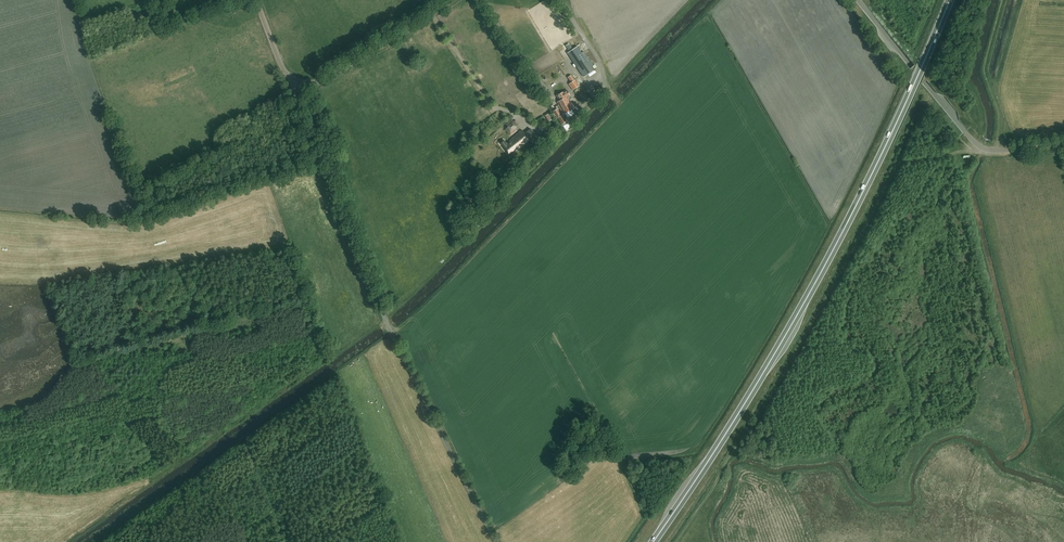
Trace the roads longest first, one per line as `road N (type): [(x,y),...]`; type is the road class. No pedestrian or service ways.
road 1 (trunk): [(653,541),(802,306),(949,0)]
road 2 (track): [(244,438),(391,332)]
road 3 (track): [(97,541),(244,438)]
road 4 (unclassified): [(295,79),(316,82),(338,72),(449,0)]
road 5 (unclassified): [(858,0),(964,130)]

